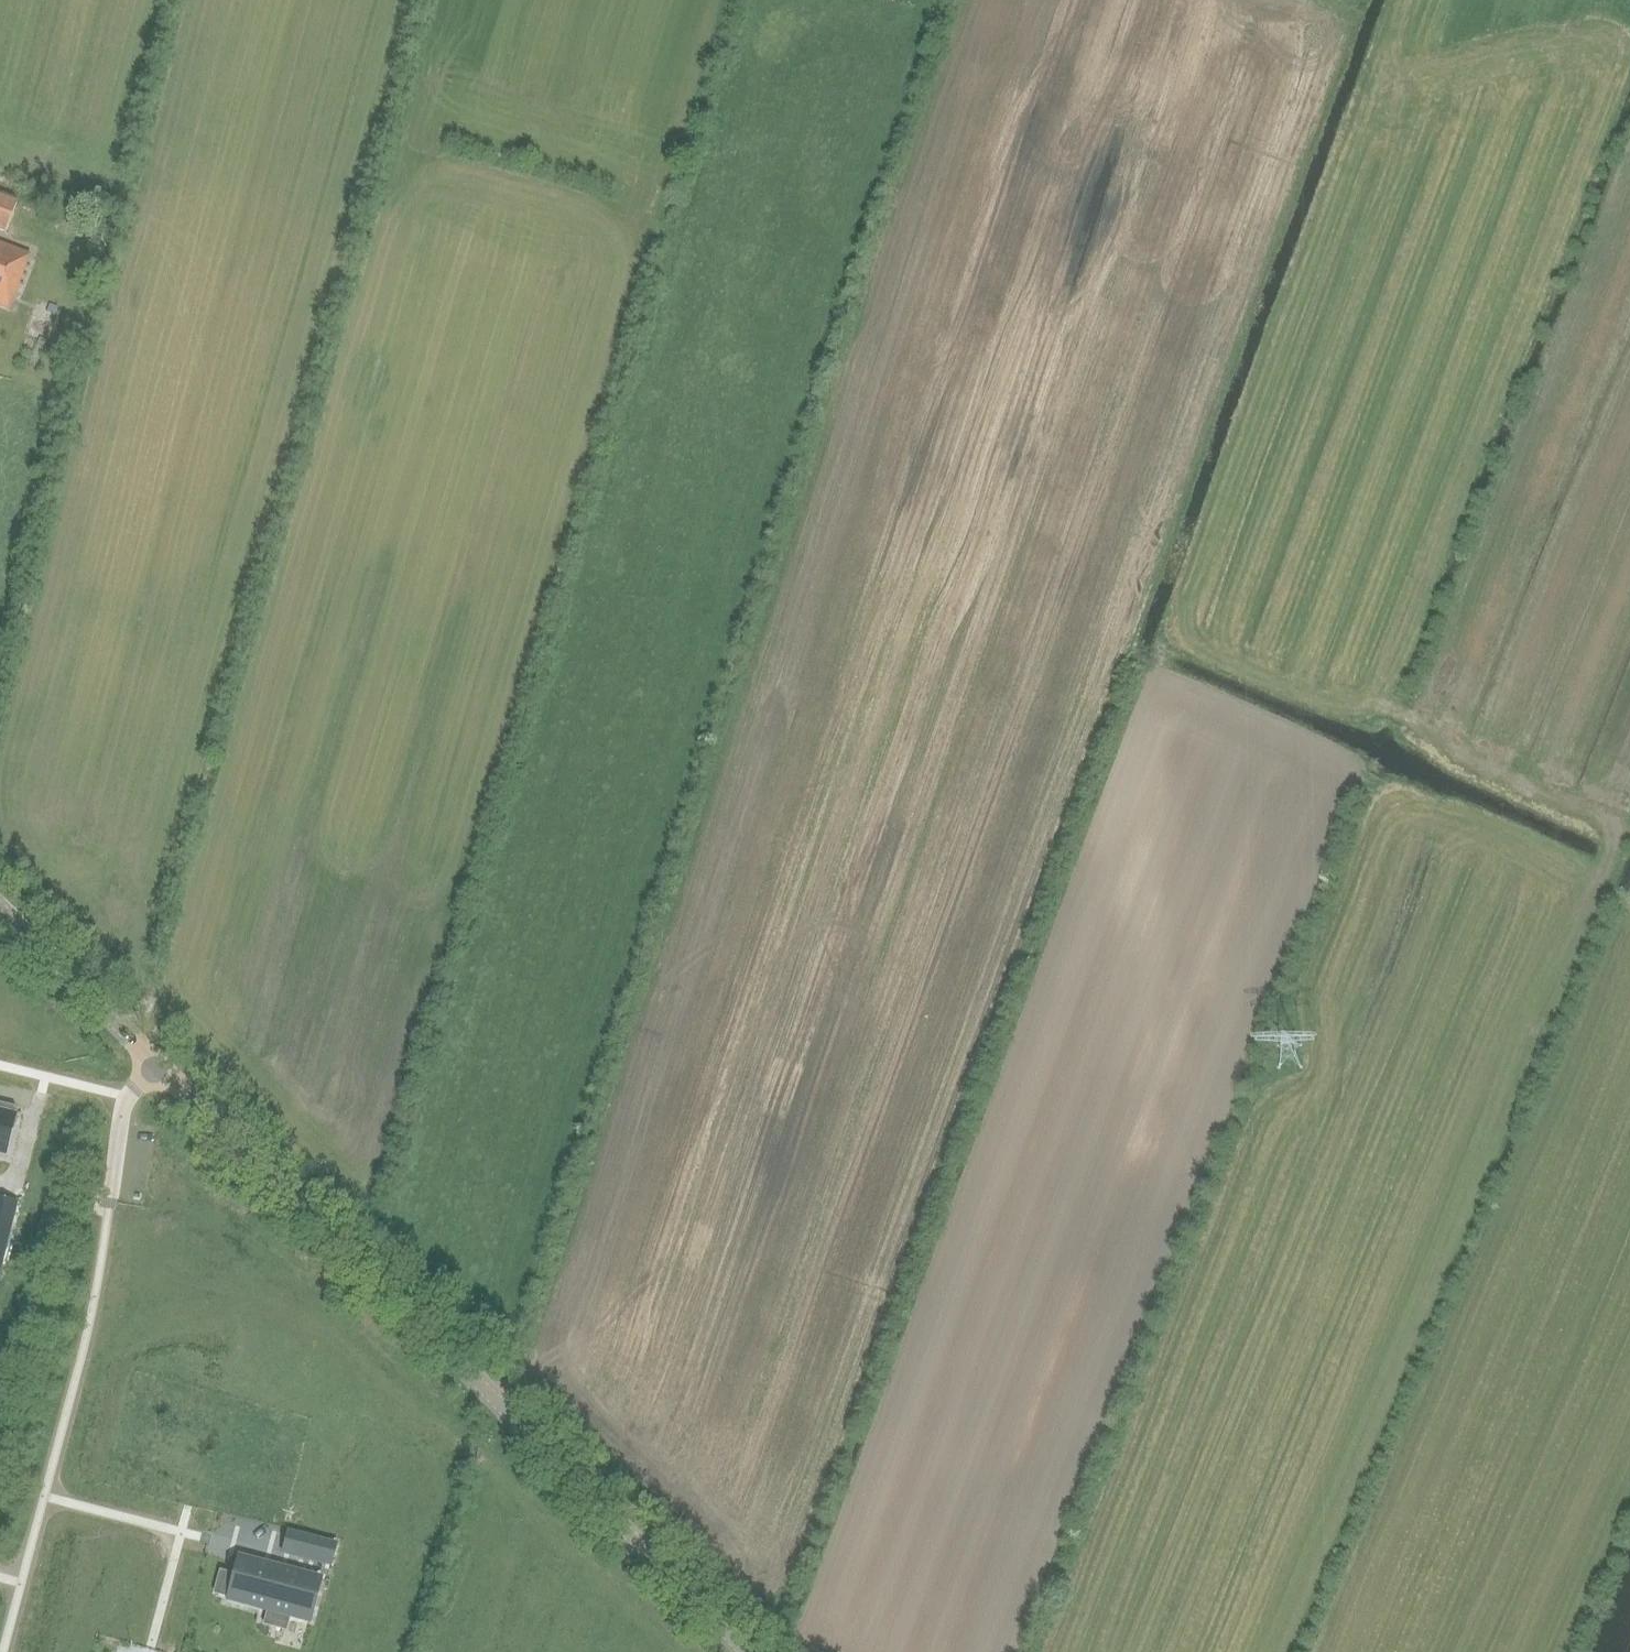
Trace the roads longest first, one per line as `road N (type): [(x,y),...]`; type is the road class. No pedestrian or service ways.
road 1 (unclassified): [(746,1651),(158,1061)]
road 2 (unclassified): [(158,1061),(129,1088),(92,1317),(46,1498)]
road 3 (unclassified): [(158,1061),(0,903)]
road 4 (residential): [(46,1498),(181,1532)]

